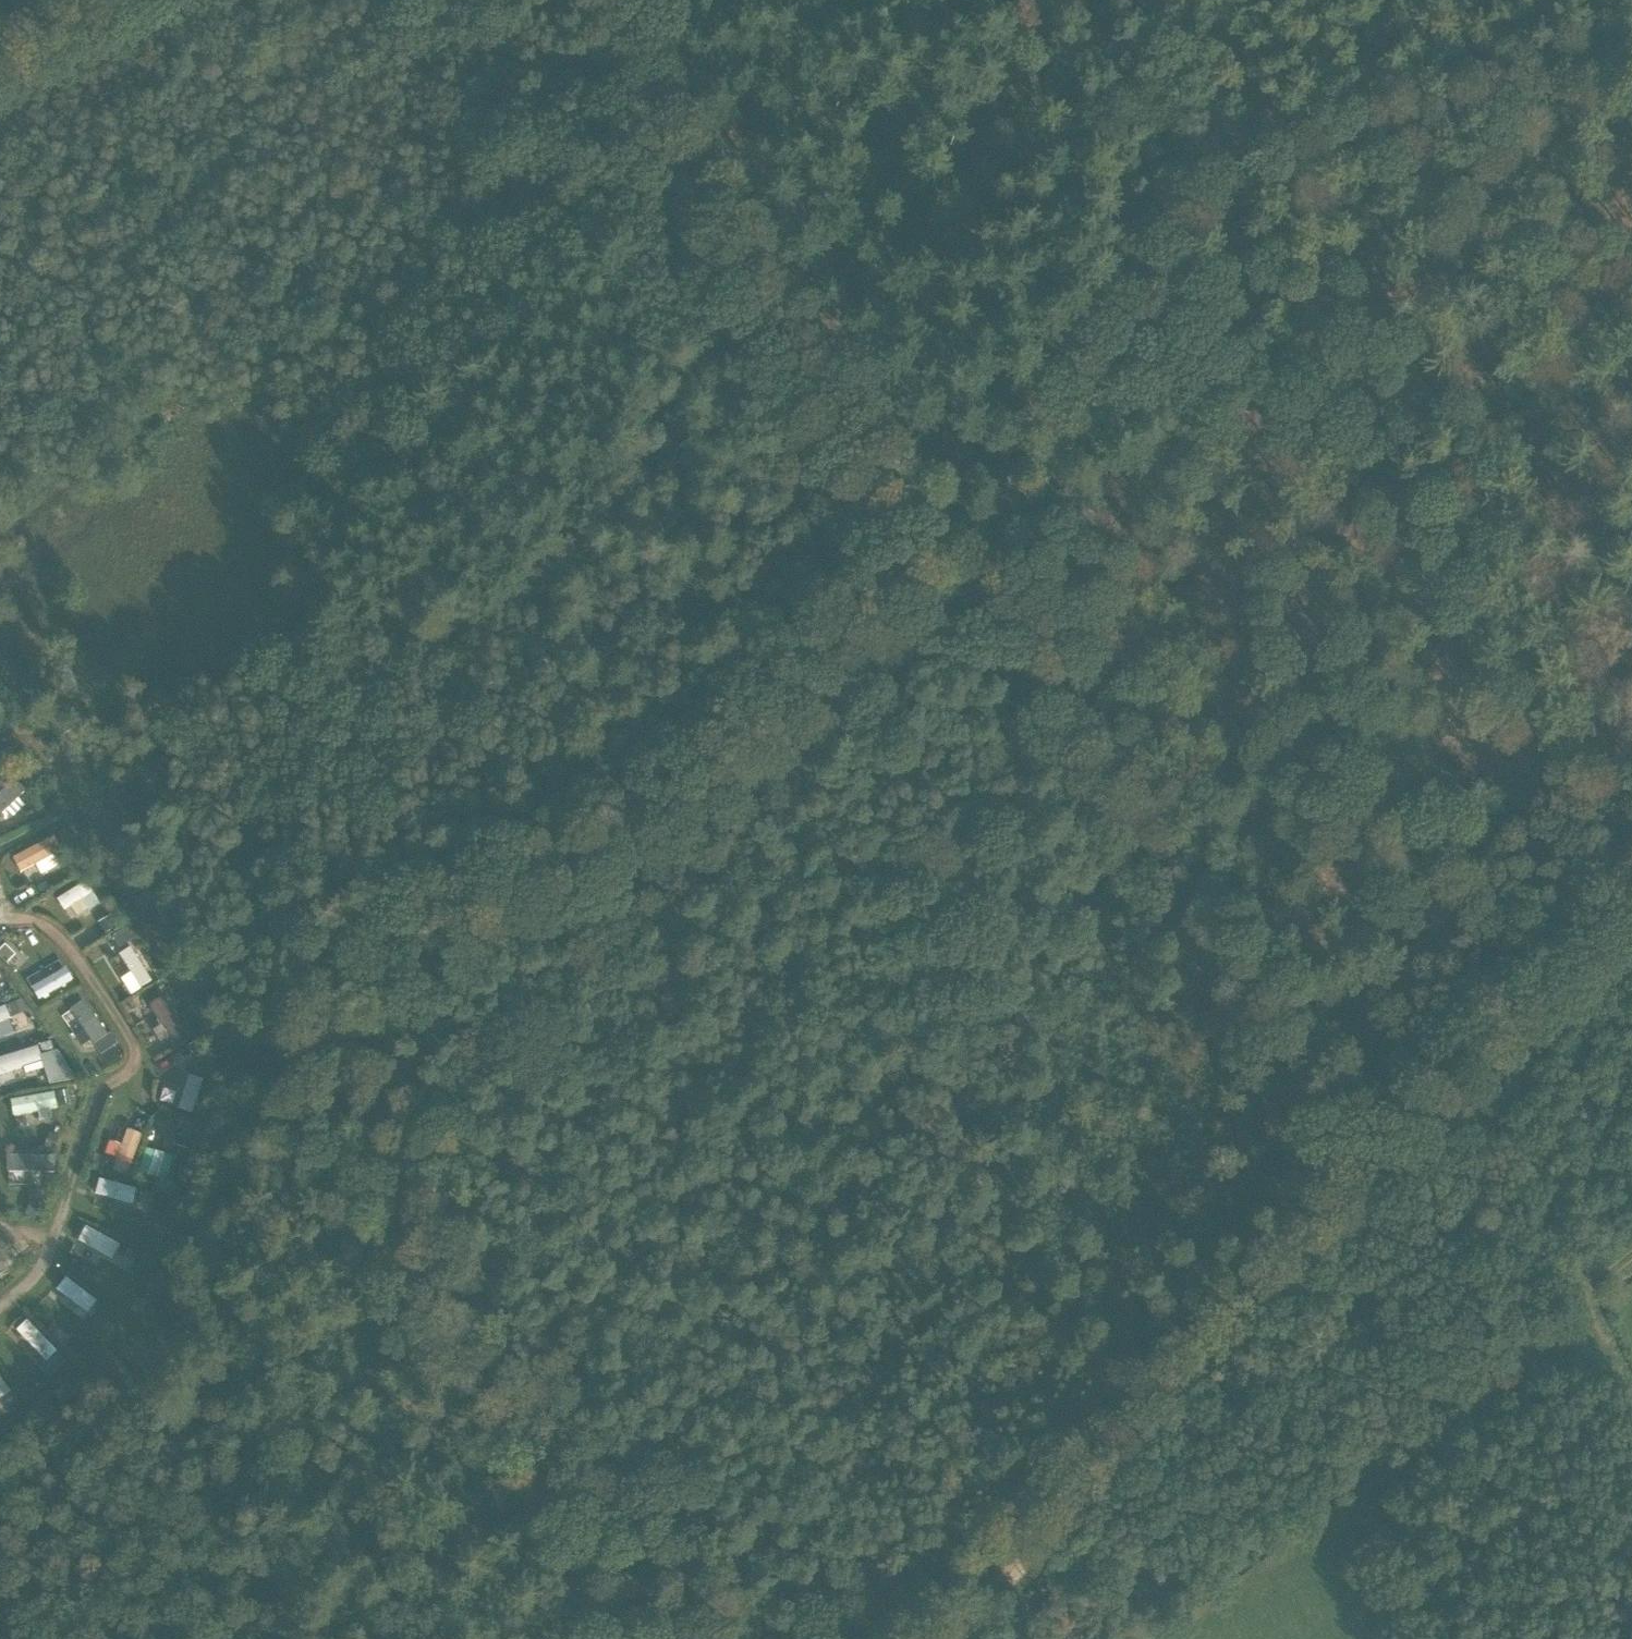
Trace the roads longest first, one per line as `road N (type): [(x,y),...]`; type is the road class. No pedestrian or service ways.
road 1 (track): [(0,1509),(158,1396),(195,1343),(227,1269),(255,1133),(350,988),(441,916),(613,835),(720,765),(872,599),(955,539),(1020,477),(1161,278),(1234,210),(1478,113),(1631,25)]
road 2 (track): [(272,1638),(458,1527),(615,1371),(715,1255),(795,1199),(883,1085),(974,1028),(1011,973),(1132,845),(1214,774),(1249,760)]
road 3 (track): [(678,164),(781,352),(866,458),(927,523),(980,559),(1001,590),(1231,943),(1377,1189)]
road 4 (track): [(947,1638),(1631,922)]
road 5 (track): [(0,1306),(35,1278),(97,1110),(139,1058),(134,1038),(72,950),(52,930),(0,916)]
road 6 (track): [(1249,760),(1395,821),(1465,879),(1539,917),(1558,1000)]
road 7 (track): [(678,164),(615,0)]

